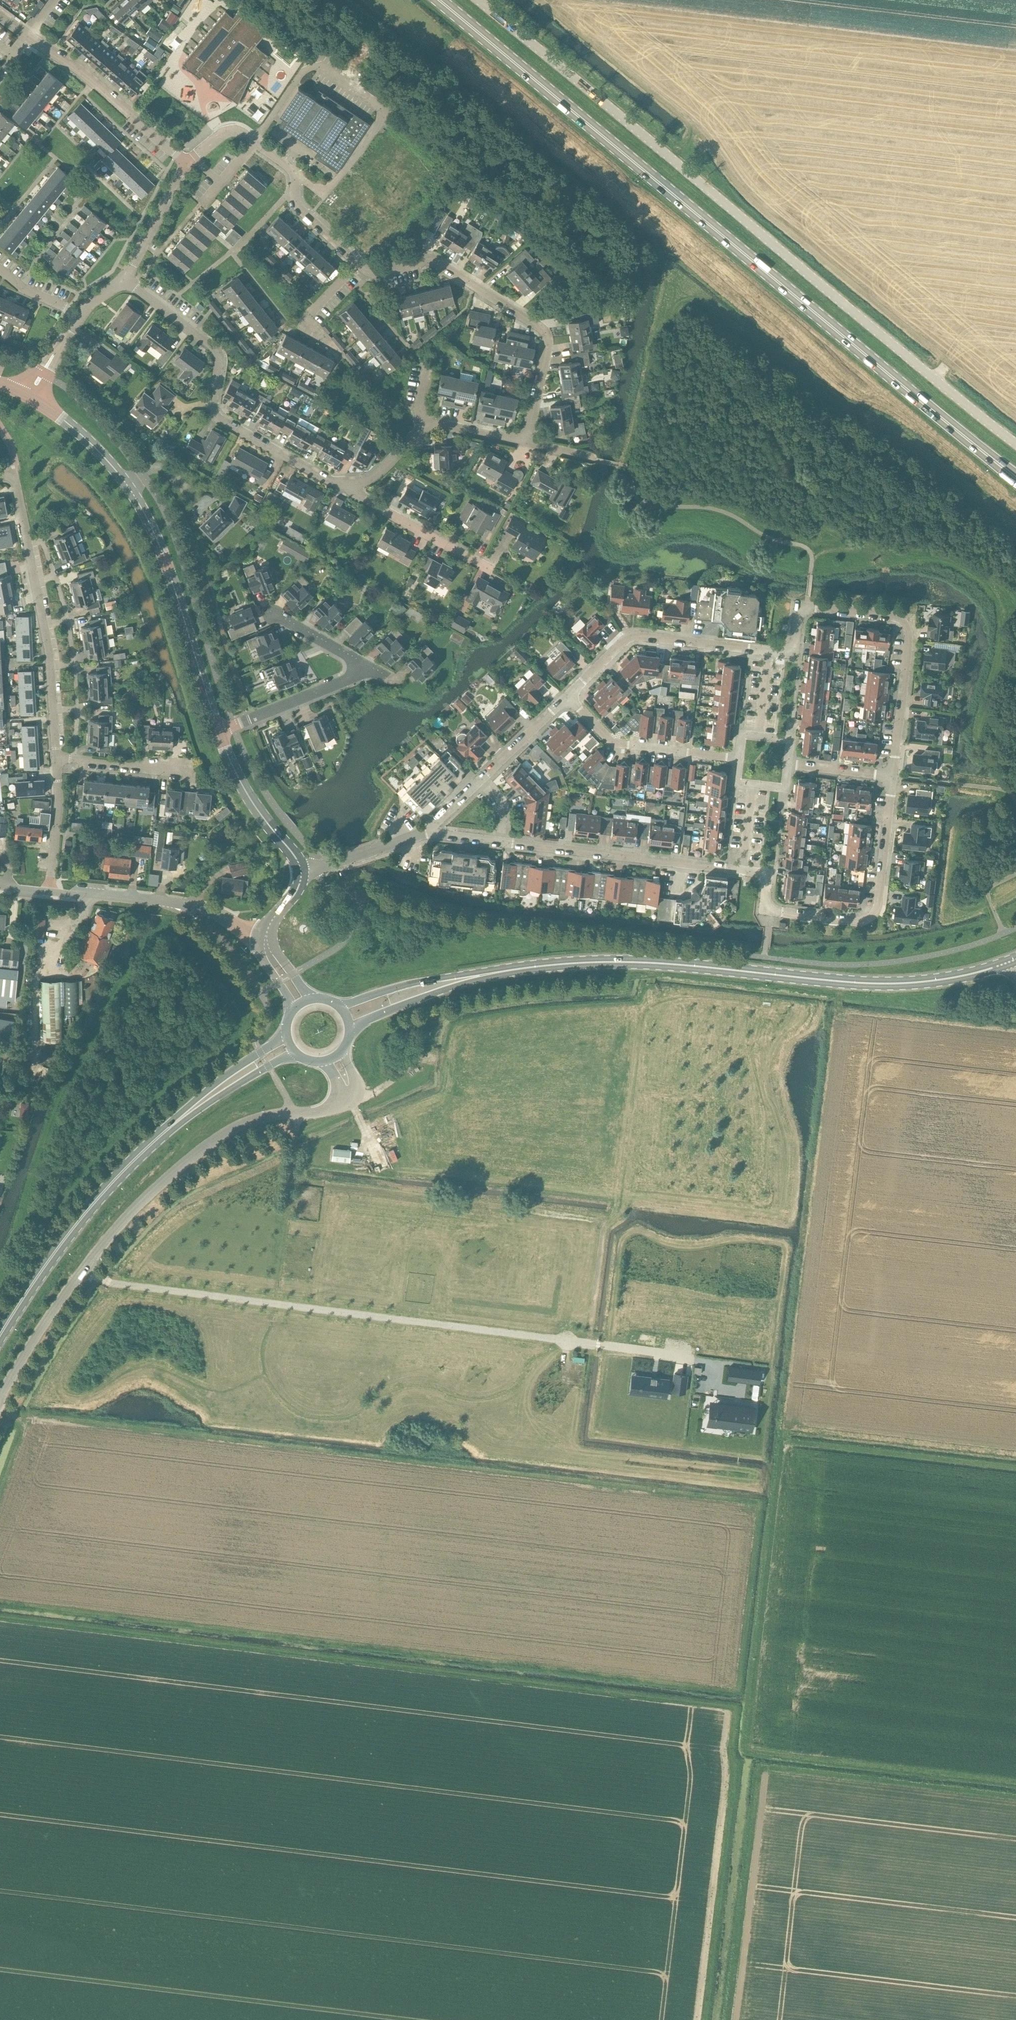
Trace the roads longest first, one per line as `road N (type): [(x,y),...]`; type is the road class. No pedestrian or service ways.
road 1 (primary): [(1010,474),(436,0)]
road 2 (unclassified): [(1015,445),(477,0)]
road 3 (track): [(290,1179),(612,1217),(653,963)]
road 4 (secondary): [(498,972),(634,962),(891,984),(954,978),(1013,960)]
road 5 (unclassified): [(0,1396),(70,1284),(171,1174),(241,1125),(338,1105)]
road 6 (tertiary): [(220,733),(142,508),(95,447),(29,397)]
road 7 (residential): [(892,778),(907,625),(801,607),(795,654),(769,652)]
road 8 (residential): [(526,444),(547,350),(538,328),(436,262),(377,273),(359,265)]
road 9 (residential): [(337,485),(219,421),(214,351),(124,280)]
road 10 (residential): [(744,871),(770,874),(765,911),(871,917),(892,778)]
road 11 (residential): [(58,761),(40,599),(14,475),(0,478)]
road 12 (secondary): [(0,1335),(89,1211),(166,1132)]
road 13 (residential): [(359,265),(301,211),(291,171),(238,132),(227,132),(187,164)]
road 14 (residential): [(501,843),(744,871)]
road 15 (residential): [(769,652),(629,637),(567,698)]
road 16 (residential): [(266,937),(193,907),(49,891)]
road 17 (residential): [(337,485),(376,476),(433,424),(526,444)]
road 18 (residential): [(187,164),(31,37)]
road 19 (residential): [(738,760),(614,746),(567,698)]
road 20 (residential): [(490,571),(337,485)]
road 21 (residential): [(220,733),(372,671)]
road 22 (secondary): [(498,972),(417,982),(339,1007)]
road 23 (tertiary): [(301,873),(243,788),(220,733)]
road 24 (secondary): [(350,1031),(498,972)]
road 25 (secondary): [(286,1030),(166,1132)]
road 26 (secondary): [(166,1132),(295,1052)]
road 27 (residential): [(58,761),(193,773)]
road 28 (residential): [(187,164),(124,280)]
road 29 (residential): [(301,873),(426,834)]
road 30 (residential): [(49,891),(58,761)]
road 31 (residential): [(341,357),(306,320),(359,265)]
road 32 (track): [(602,1218),(588,1343)]
road 33 (residential): [(567,698),(480,782)]

